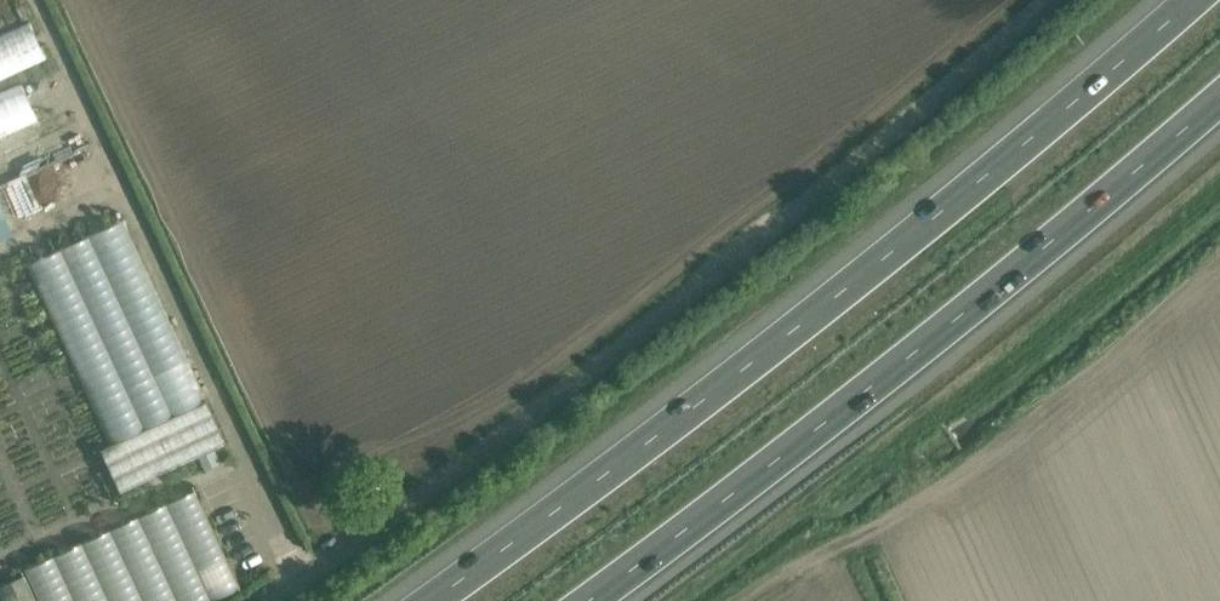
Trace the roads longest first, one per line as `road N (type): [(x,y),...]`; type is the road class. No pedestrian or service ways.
road 1 (unclassified): [(267,600),(679,302),(1043,0)]
road 2 (motorway): [(1190,0),(984,181),(428,600)]
road 3 (motorway): [(587,600),(1034,256),(1219,99)]

